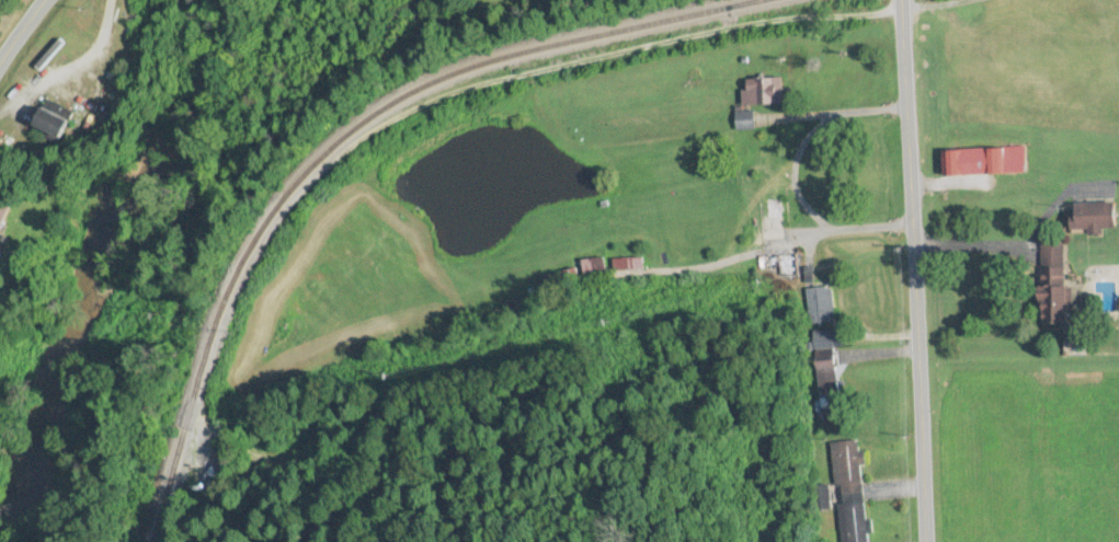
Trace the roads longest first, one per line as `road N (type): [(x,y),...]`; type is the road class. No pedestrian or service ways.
road 1 (secondary): [(926,541),(901,0)]

